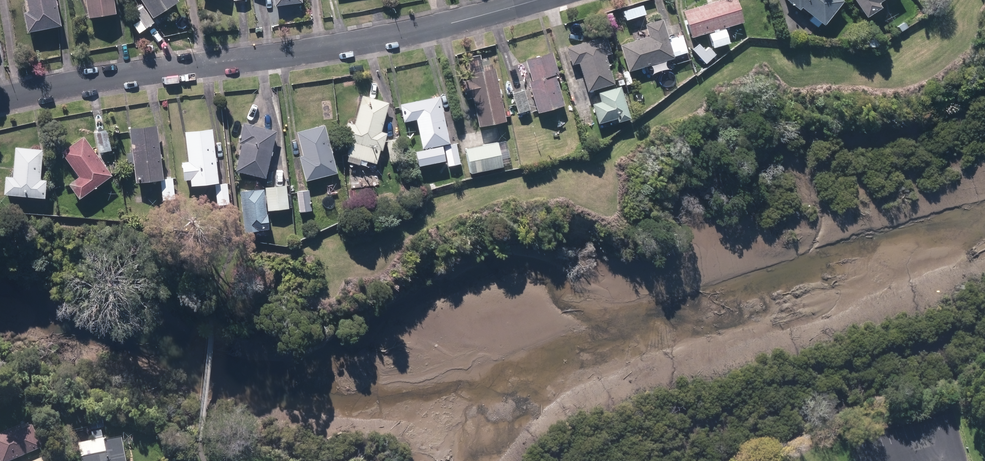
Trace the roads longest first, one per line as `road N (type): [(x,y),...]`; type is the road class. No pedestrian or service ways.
road 1 (residential): [(0,99),(355,44),(536,0)]

